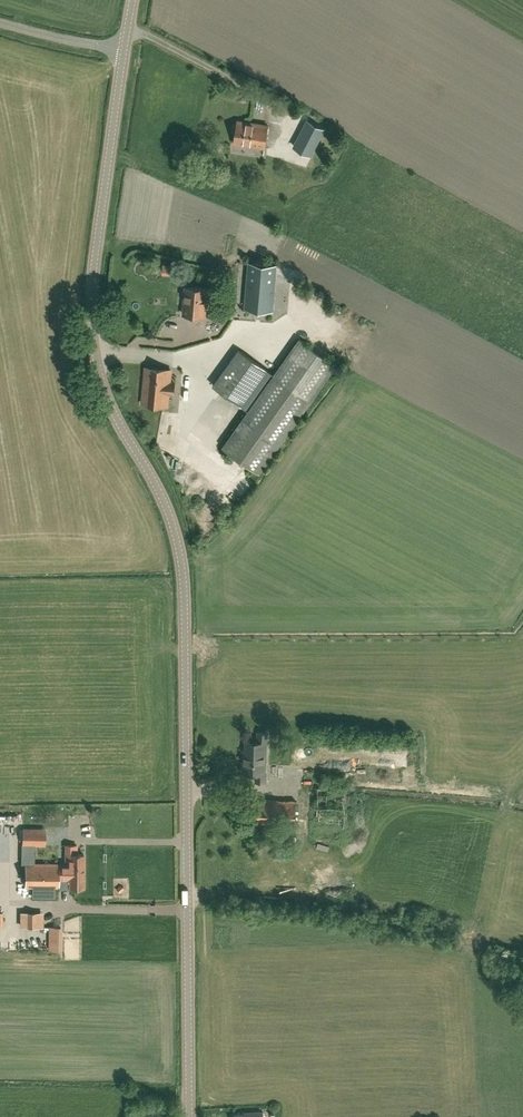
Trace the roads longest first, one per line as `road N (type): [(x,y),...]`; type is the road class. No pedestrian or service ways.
road 1 (tertiary): [(189,1116),(181,562),(169,514),(105,390),(92,313),(124,51)]
road 2 (unclassified): [(0,22),(124,51)]

